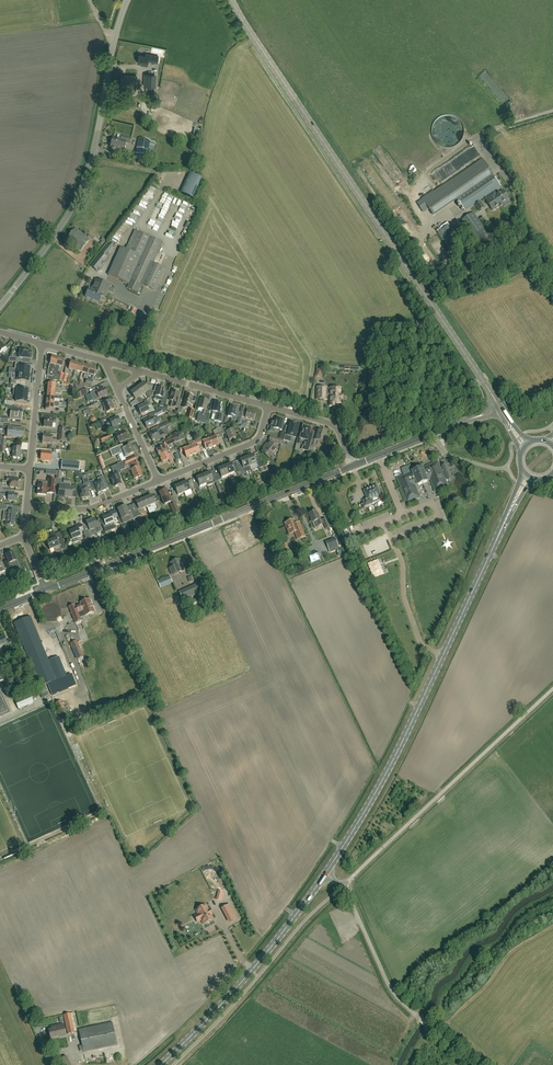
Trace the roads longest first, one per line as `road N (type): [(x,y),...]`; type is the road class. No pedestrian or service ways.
road 1 (tertiary): [(500,408),(232,0)]
road 2 (secondary): [(325,875),(396,758),(528,477)]
road 3 (unclassified): [(0,306),(78,197),(128,0)]
road 4 (tertiary): [(47,590),(353,466)]
road 5 (unclassified): [(344,885),(552,689)]
road 6 (secondary): [(161,1064),(242,981),(325,875)]
road 7 (unclassified): [(473,1064),(392,990),(344,885)]
road 8 (tertiary): [(353,466),(500,408)]
road 9 (residential): [(159,481),(257,440),(268,406)]
road 10 (residential): [(27,505),(90,510),(159,481)]
road 11 (residential): [(268,406),(142,371)]
road 12 (residential): [(31,470),(42,344)]

